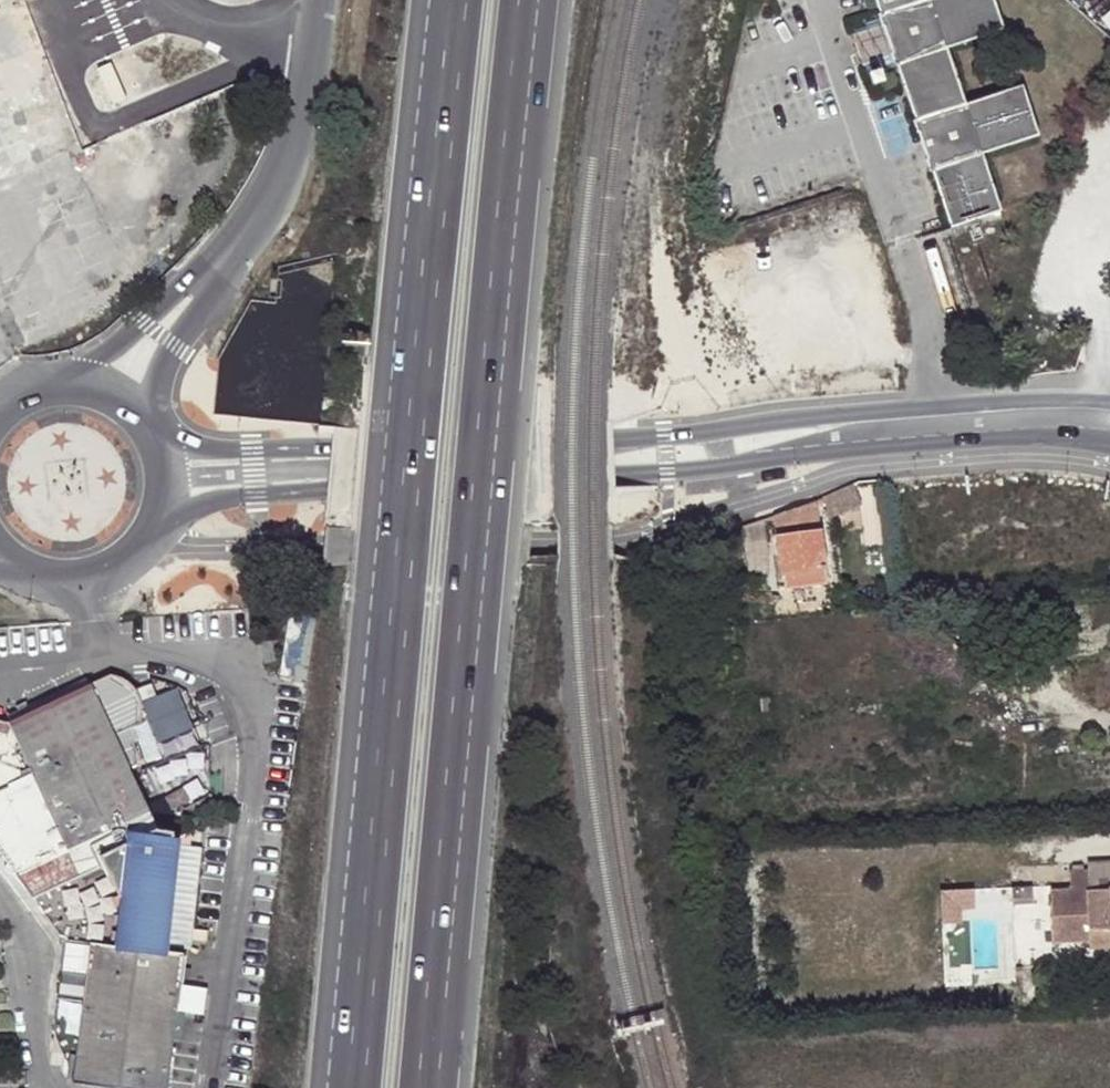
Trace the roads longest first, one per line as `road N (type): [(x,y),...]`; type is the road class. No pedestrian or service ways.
road 1 (motorway): [(456,0),(357,1087)]
road 2 (motorway): [(435,1087),(532,0)]
road 3 (tertiary): [(147,540),(227,500),(742,470),(1040,436),(1109,438)]
road 4 (tertiary): [(1109,399),(680,438),(200,449),(162,462)]
road 5 (unclassified): [(254,228),(155,321),(59,393)]
road 6 (unclassified): [(162,462),(176,382),(254,228)]
road 7 (unclassified): [(254,228),(309,97),(319,0)]
road 8 (tertiary): [(25,567),(51,577),(99,576),(147,540)]
road 9 (tertiary): [(162,462),(151,437),(111,401),(59,393)]

